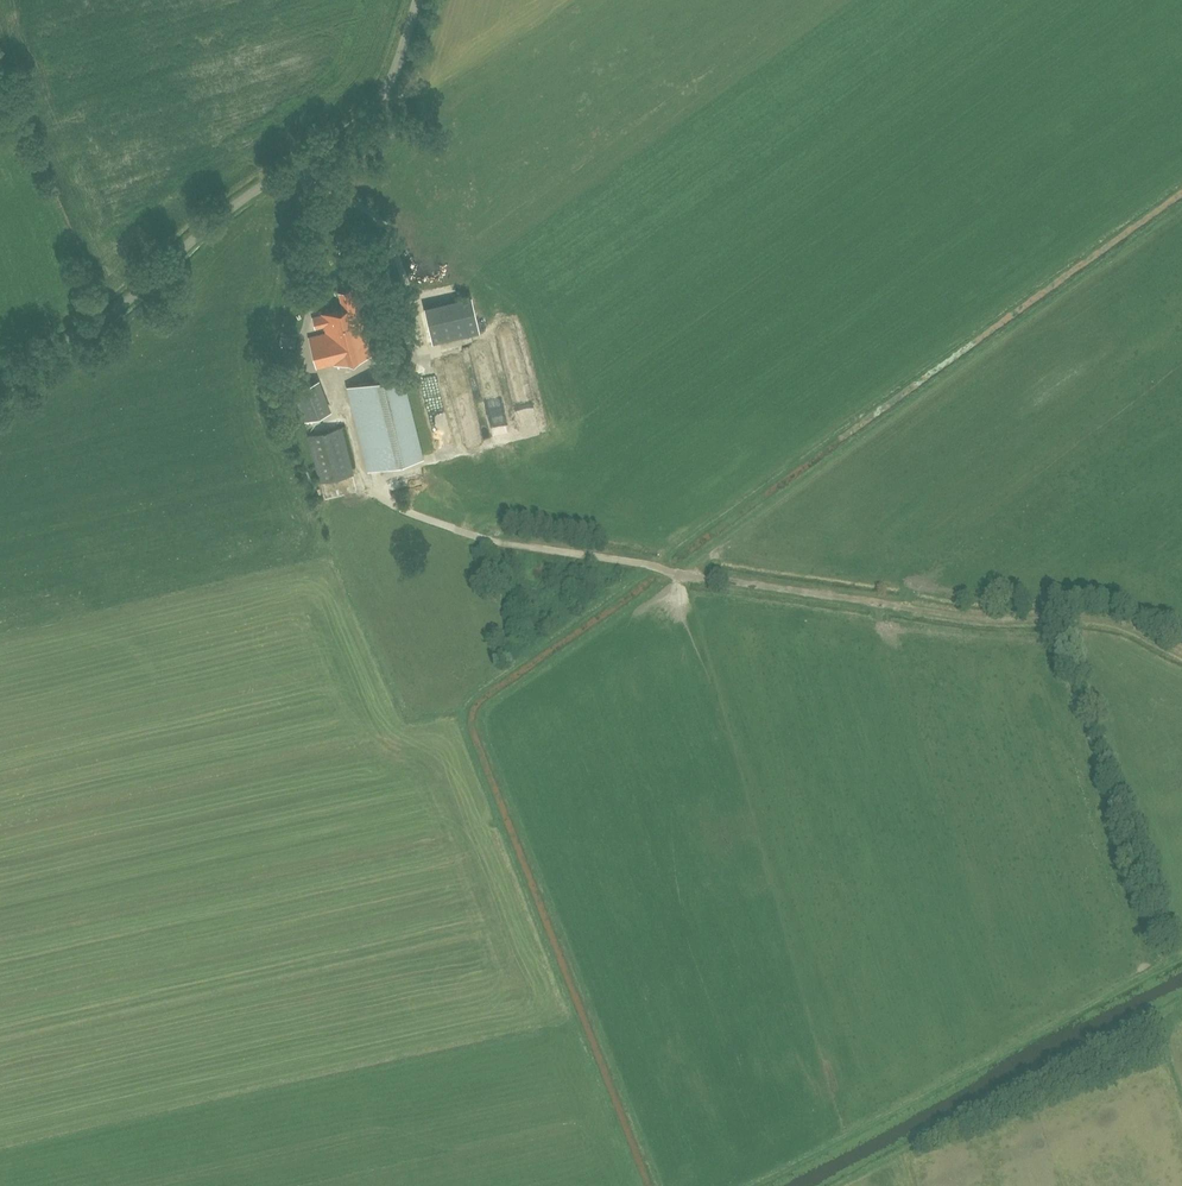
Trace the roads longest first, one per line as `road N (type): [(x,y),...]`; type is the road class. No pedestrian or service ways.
road 1 (unclassified): [(0,383),(116,308),(218,216),(370,107),(392,72),(414,0)]

